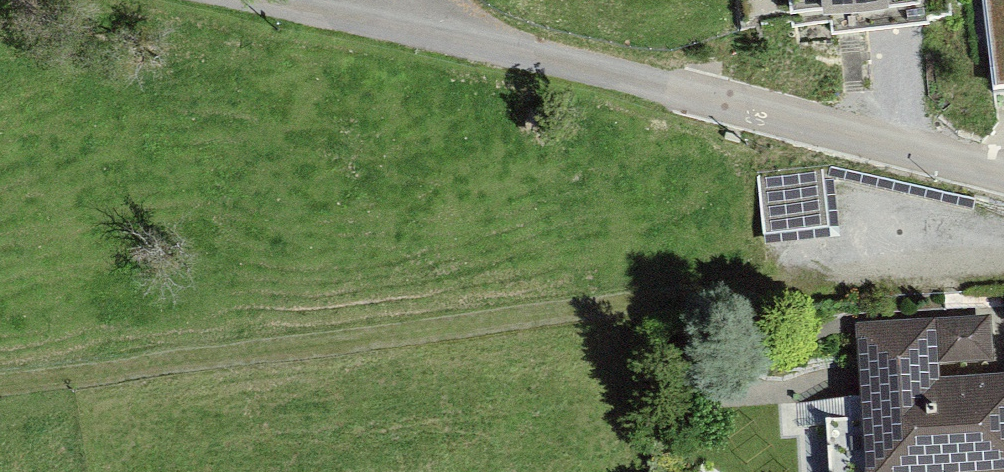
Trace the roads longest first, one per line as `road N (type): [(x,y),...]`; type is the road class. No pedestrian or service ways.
road 1 (track): [(0,389),(818,279)]
road 2 (residential): [(1003,174),(782,116),(243,0)]

